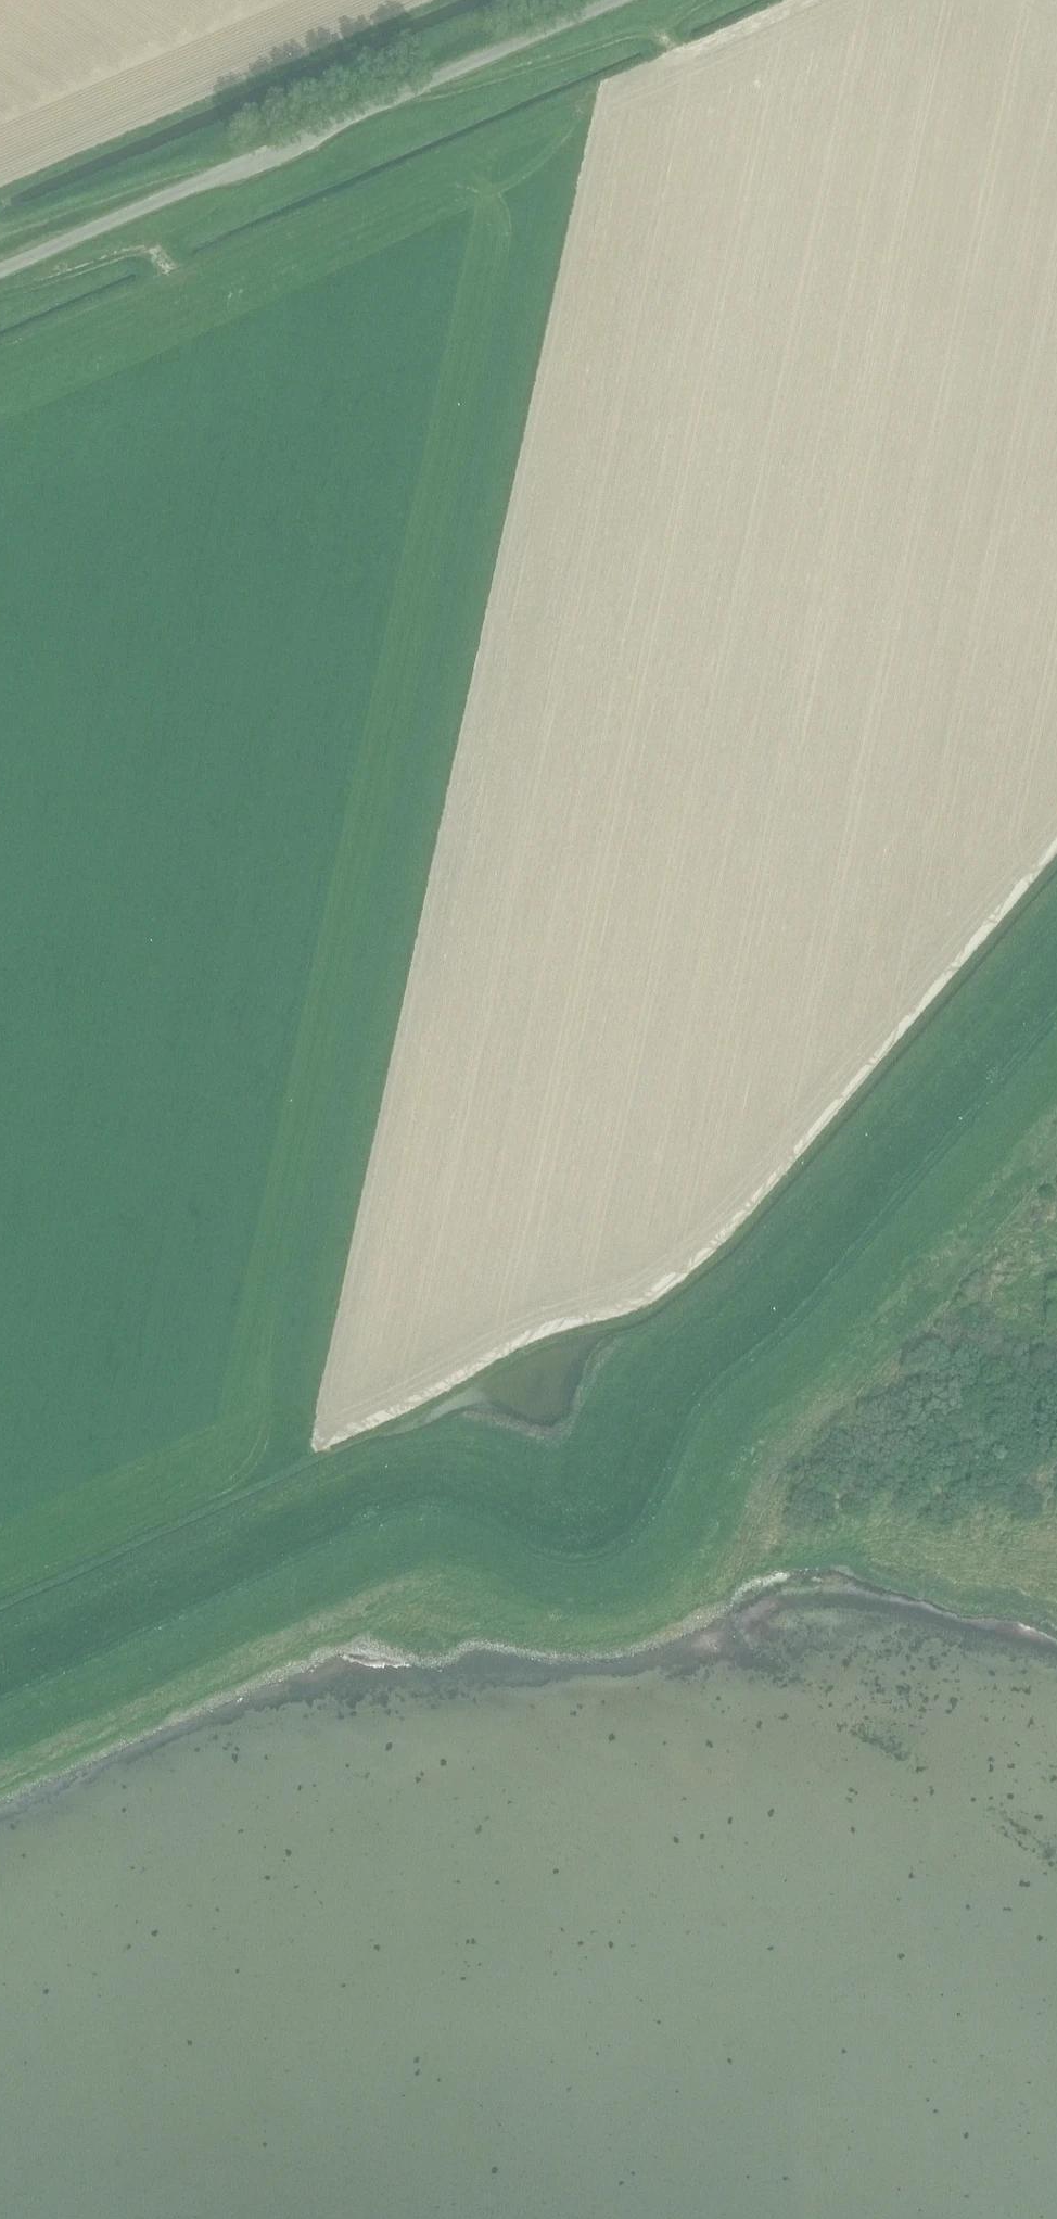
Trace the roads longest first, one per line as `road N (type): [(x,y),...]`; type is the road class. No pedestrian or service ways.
road 1 (track): [(0,1707),(369,1537),(448,1511),(526,1546),(590,1554),(639,1507),(683,1378),(763,1314),(1056,976)]
road 2 (unclassified): [(0,274),(621,0)]
road 3 (track): [(387,104),(533,69),(658,26),(681,63)]
road 4 (track): [(0,235),(202,166),(257,161)]
road 5 (track): [(0,294),(152,251),(165,258)]

